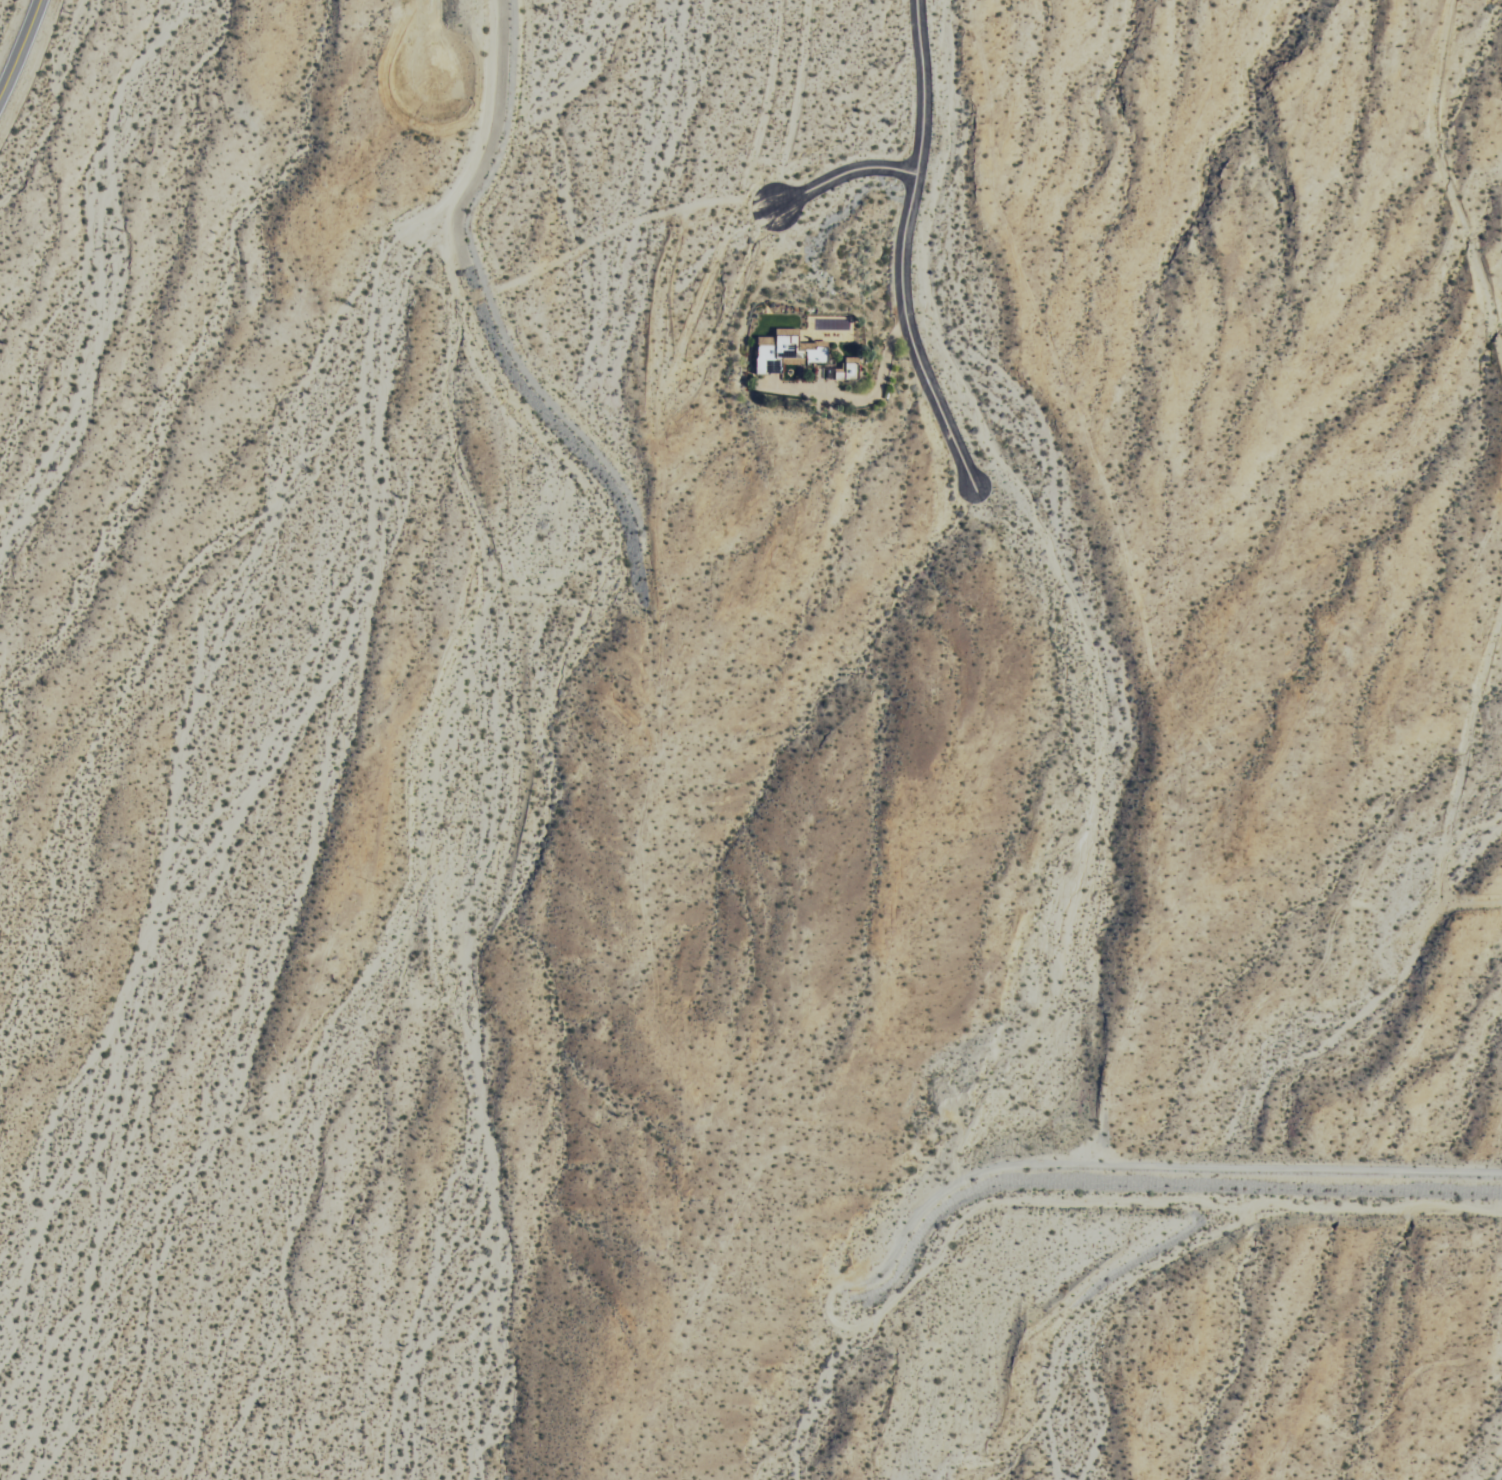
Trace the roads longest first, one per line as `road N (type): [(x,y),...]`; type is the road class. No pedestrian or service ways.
road 1 (residential): [(915,0),(923,104),(918,177),(900,241),(900,290),(920,367),(975,488)]
road 2 (residential): [(918,177),(889,166),(848,172),(776,206)]

